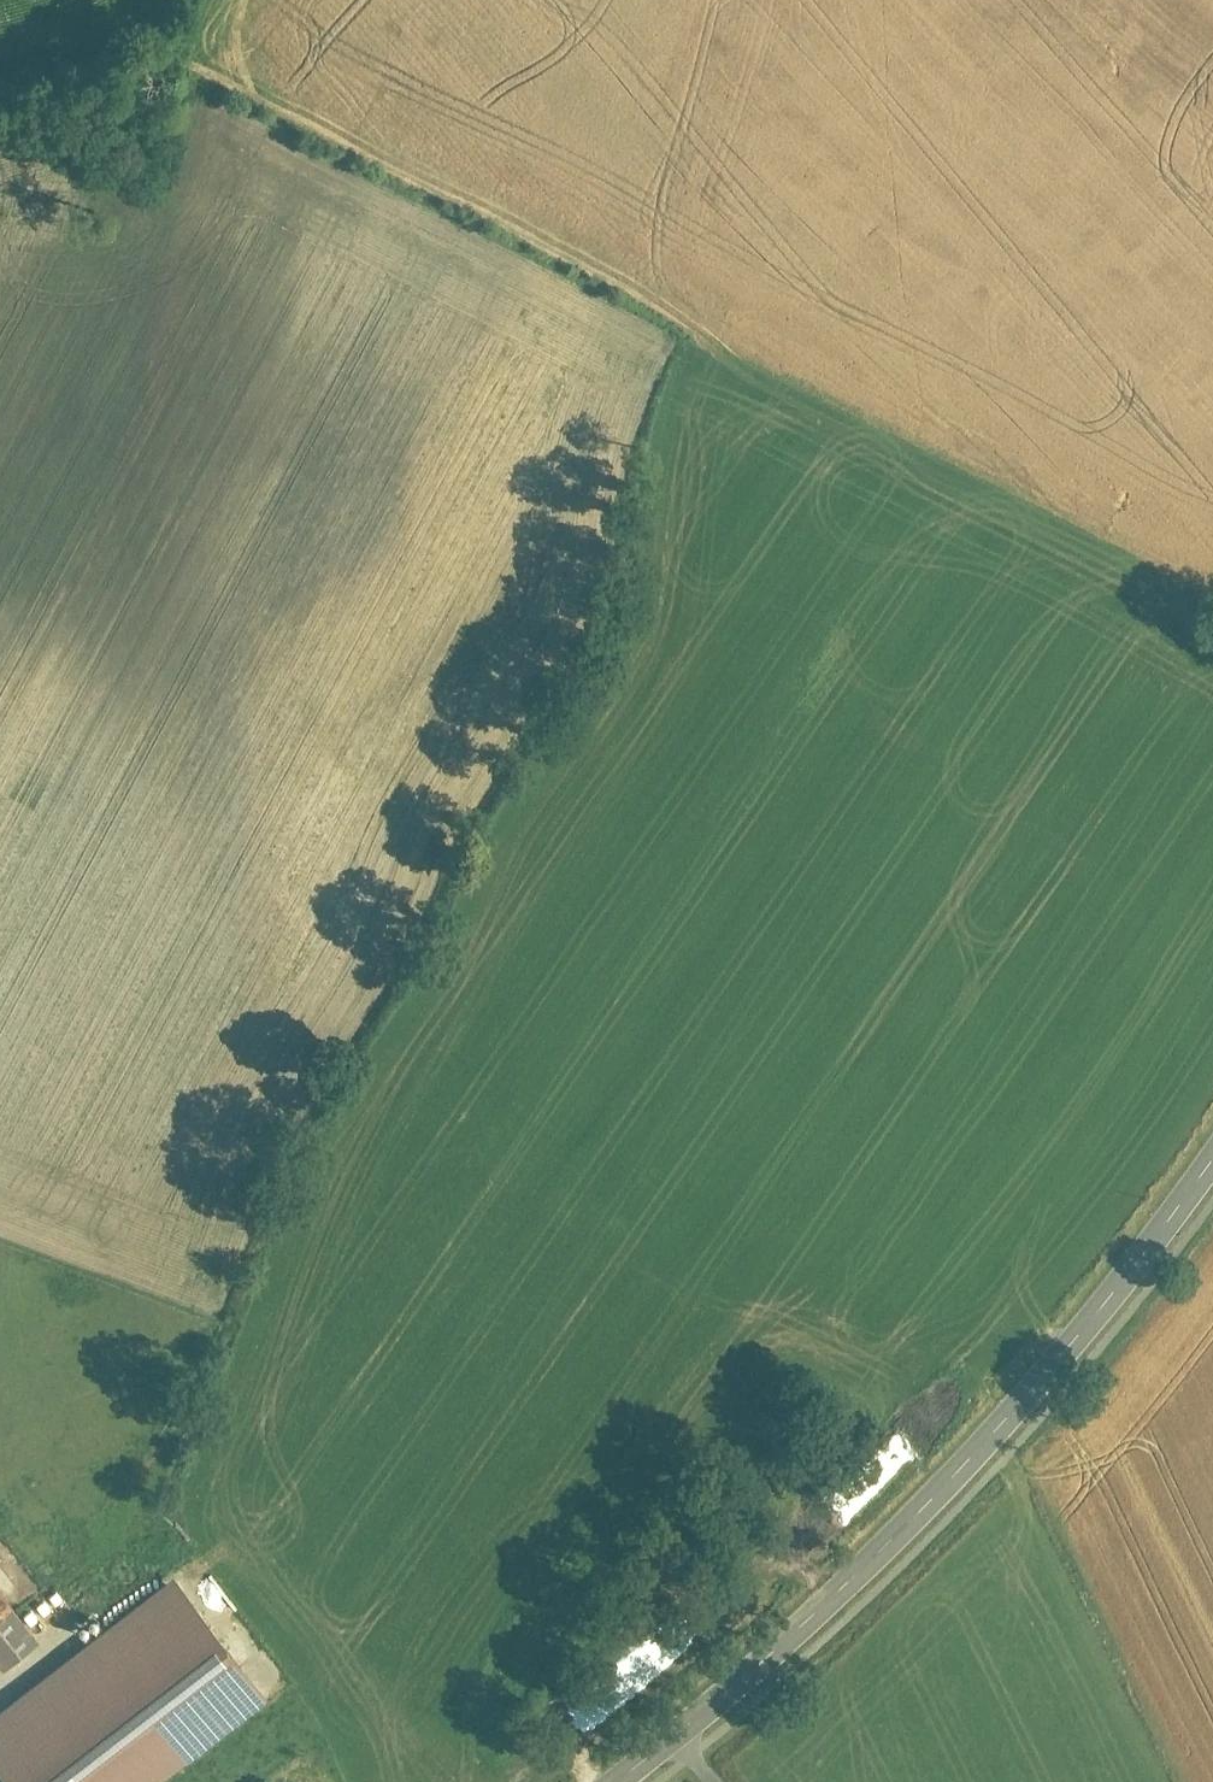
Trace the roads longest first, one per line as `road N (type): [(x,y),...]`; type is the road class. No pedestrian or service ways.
road 1 (tertiary): [(620,1781),(855,1590),(1124,1292),(1212,1166)]

